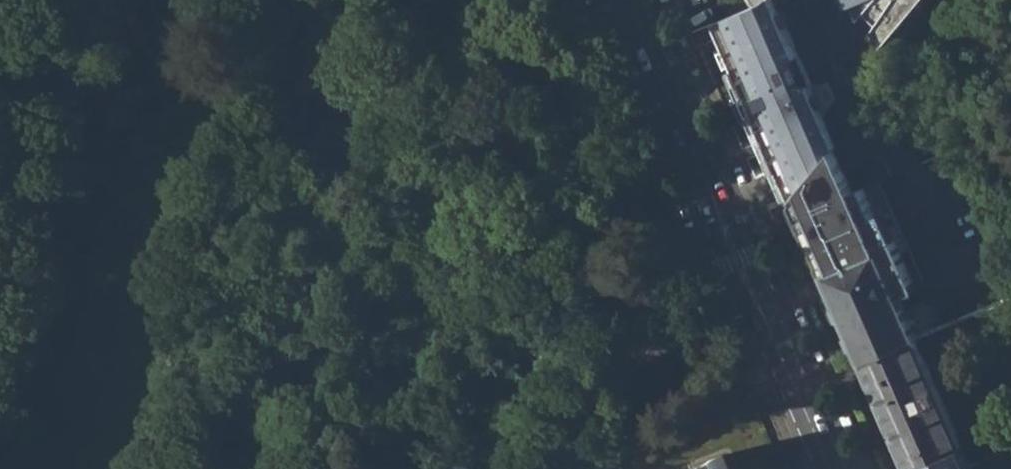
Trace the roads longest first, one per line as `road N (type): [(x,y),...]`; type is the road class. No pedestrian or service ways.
road 1 (primary): [(633,0),(829,468)]

